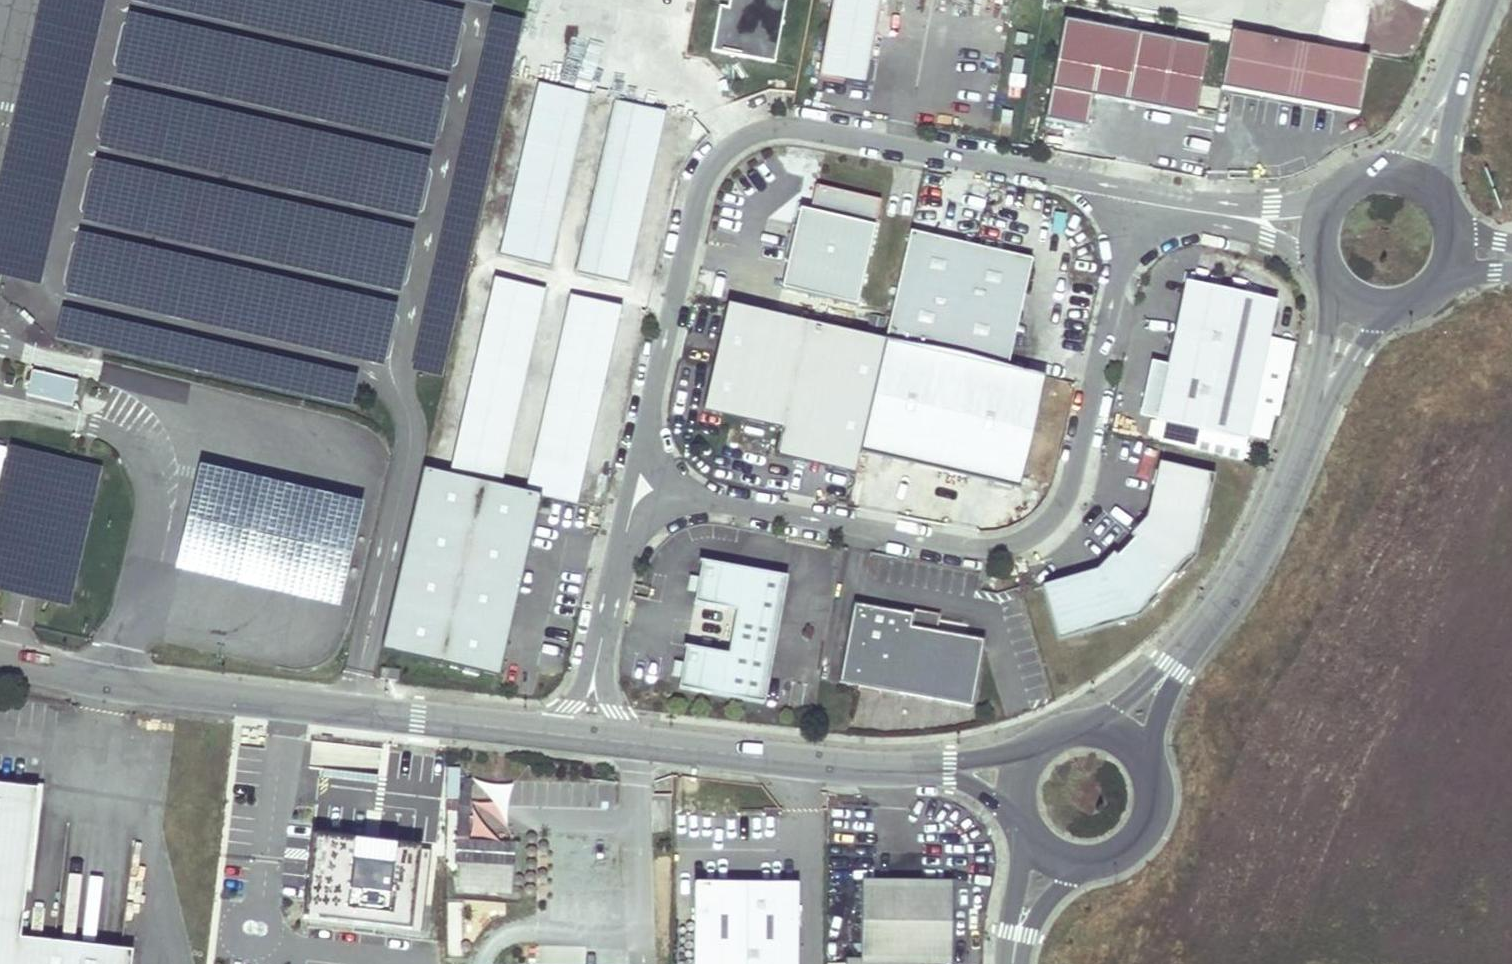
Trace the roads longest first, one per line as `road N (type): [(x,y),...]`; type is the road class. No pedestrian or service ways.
road 1 (unclassified): [(1136,194),(797,127),(738,142),(699,187),(648,409),(639,490)]
road 2 (unclassified): [(639,490),(973,547),(1008,544),(1037,530),(1070,482),(1136,194)]
road 3 (tertiary): [(0,658),(123,684),(584,737)]
road 4 (unclassified): [(1126,735),(1249,562),(1366,300)]
road 5 (tertiary): [(584,737),(1017,777)]
road 6 (unclassified): [(584,737),(639,490)]
road 7 (tertiary): [(1050,855),(1080,865),(1111,861),(1137,844),(1154,818),(1157,787),(1148,758),(1126,735)]
road 8 (unclassified): [(1409,178),(1483,0)]
road 9 (unclassified): [(1136,194),(1322,229)]
road 10 (tertiary): [(1126,735),(1094,723),(1061,728),(1033,747),(1017,777)]

